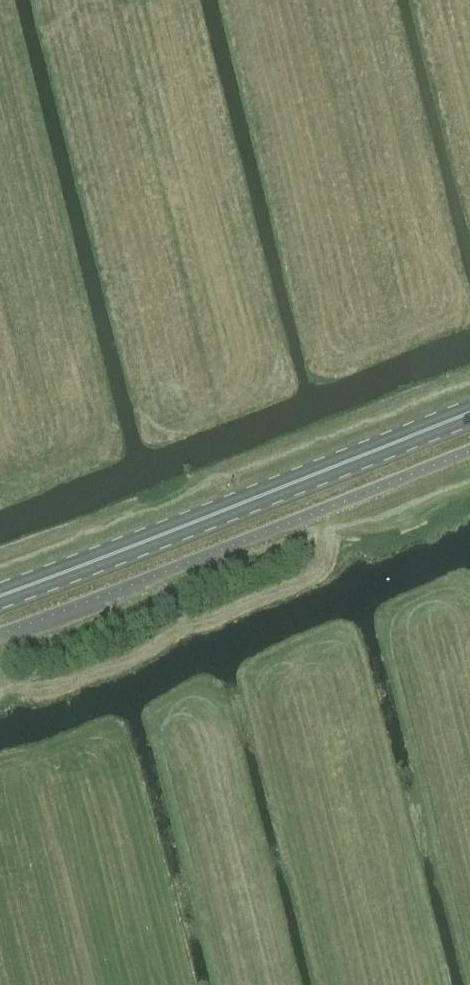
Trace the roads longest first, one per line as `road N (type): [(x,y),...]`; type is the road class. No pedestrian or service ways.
road 1 (primary): [(0,597),(469,414)]
road 2 (unclassified): [(0,634),(469,452)]

